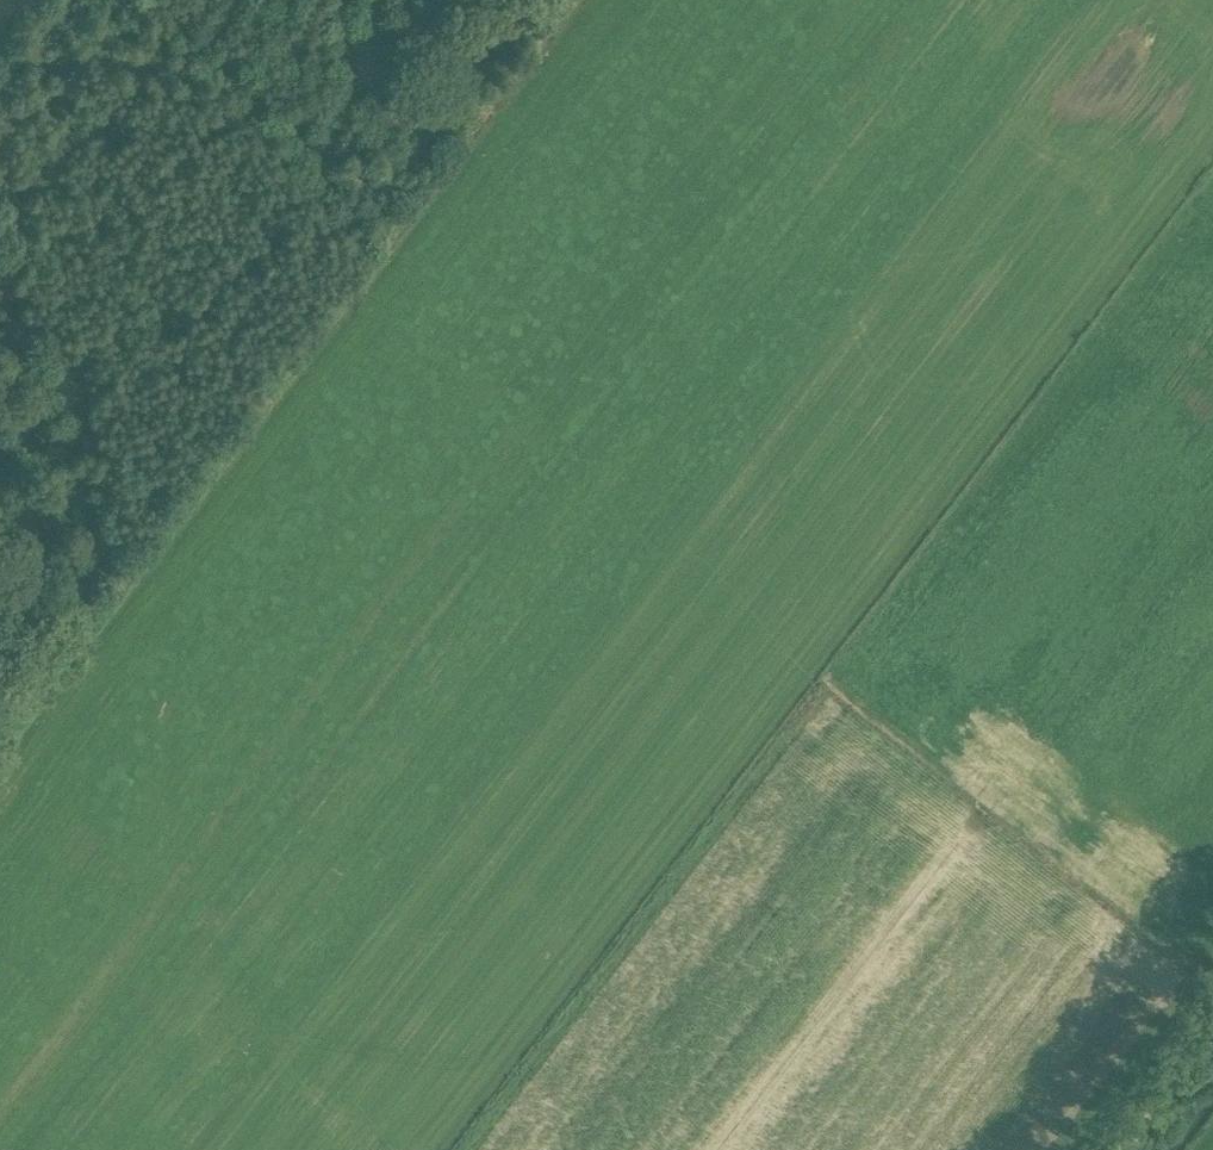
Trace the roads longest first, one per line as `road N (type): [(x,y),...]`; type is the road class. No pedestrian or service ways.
road 1 (track): [(1126,1149),(1212,1038)]

